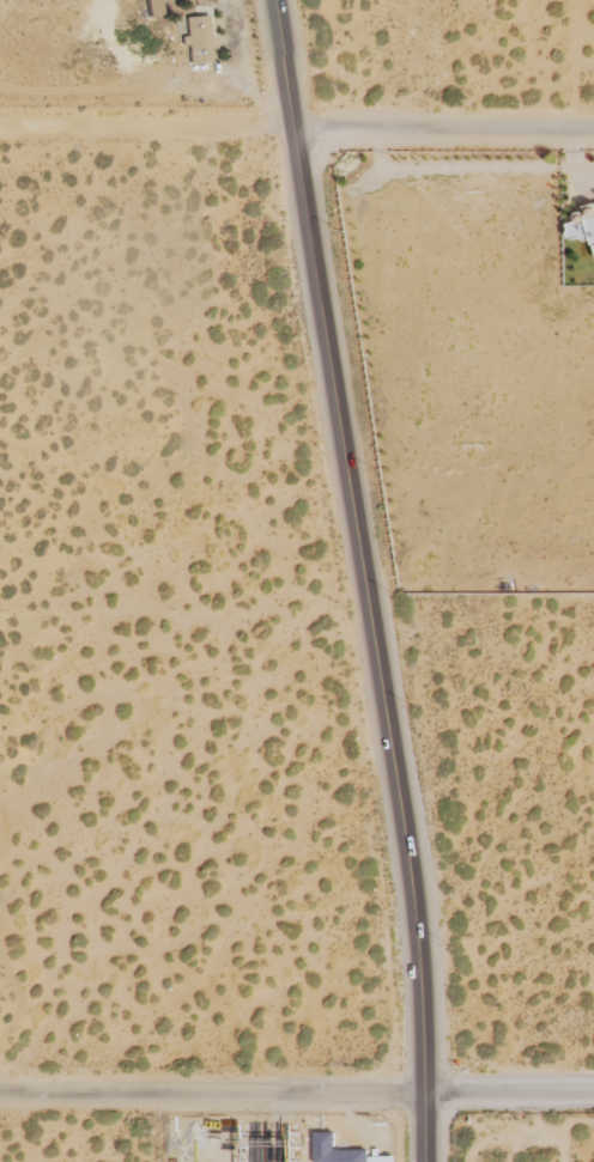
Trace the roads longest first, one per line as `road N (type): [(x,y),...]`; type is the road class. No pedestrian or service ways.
road 1 (tertiary): [(427,1161),(422,949),(276,0)]
road 2 (residential): [(0,129),(593,131)]
road 3 (residential): [(0,1092),(593,1093)]

